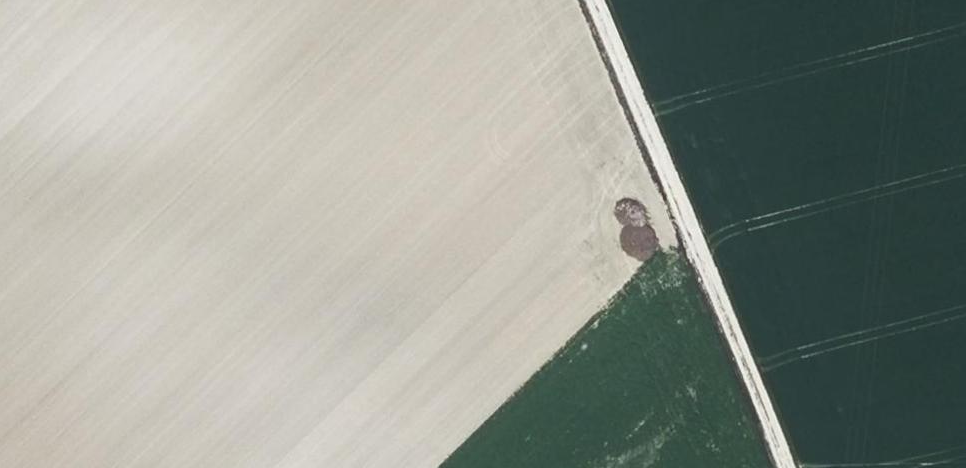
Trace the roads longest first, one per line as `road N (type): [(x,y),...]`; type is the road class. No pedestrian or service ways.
road 1 (track): [(783,467),(591,0)]

